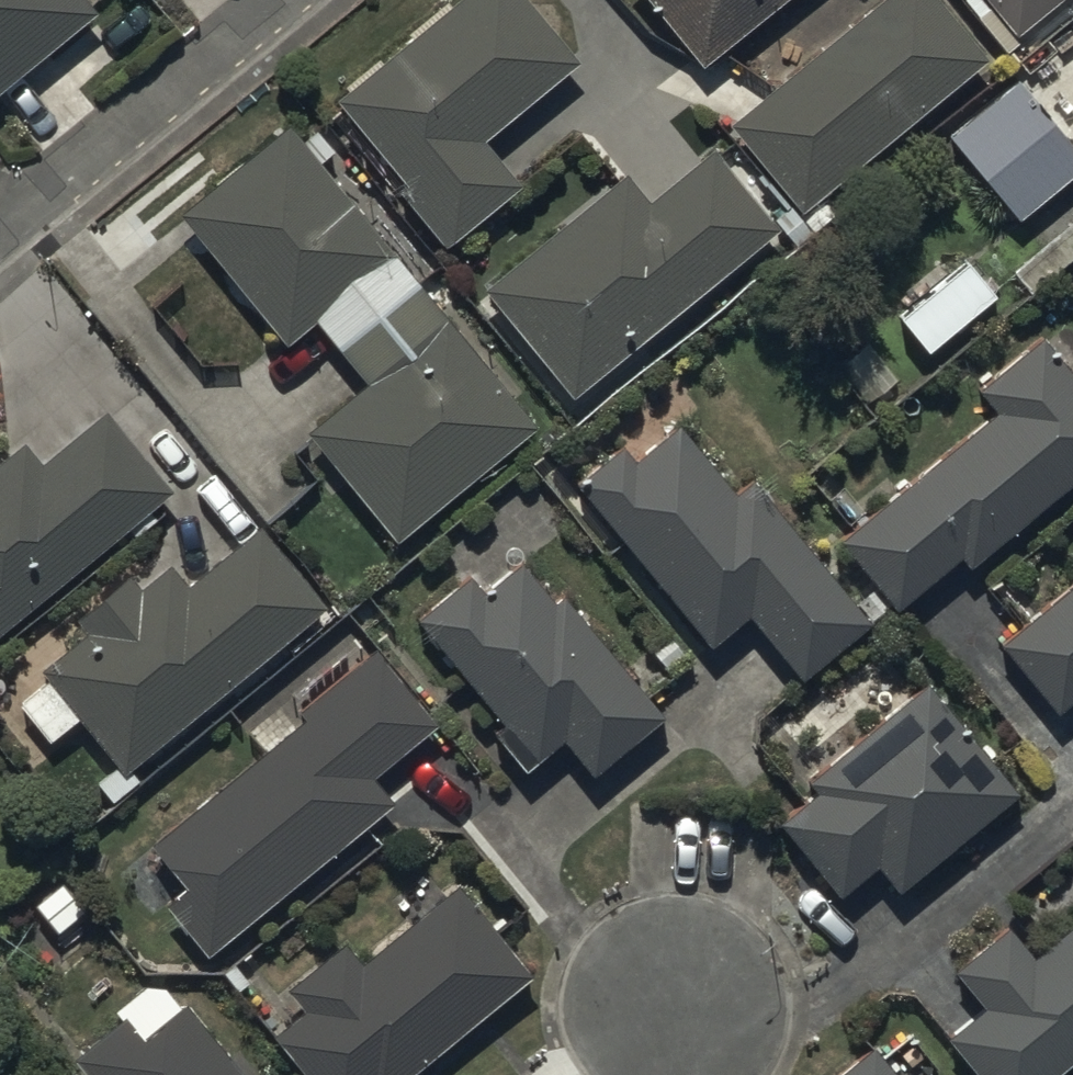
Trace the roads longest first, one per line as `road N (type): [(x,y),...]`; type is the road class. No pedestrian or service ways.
road 1 (residential): [(290,0),(0,238)]

